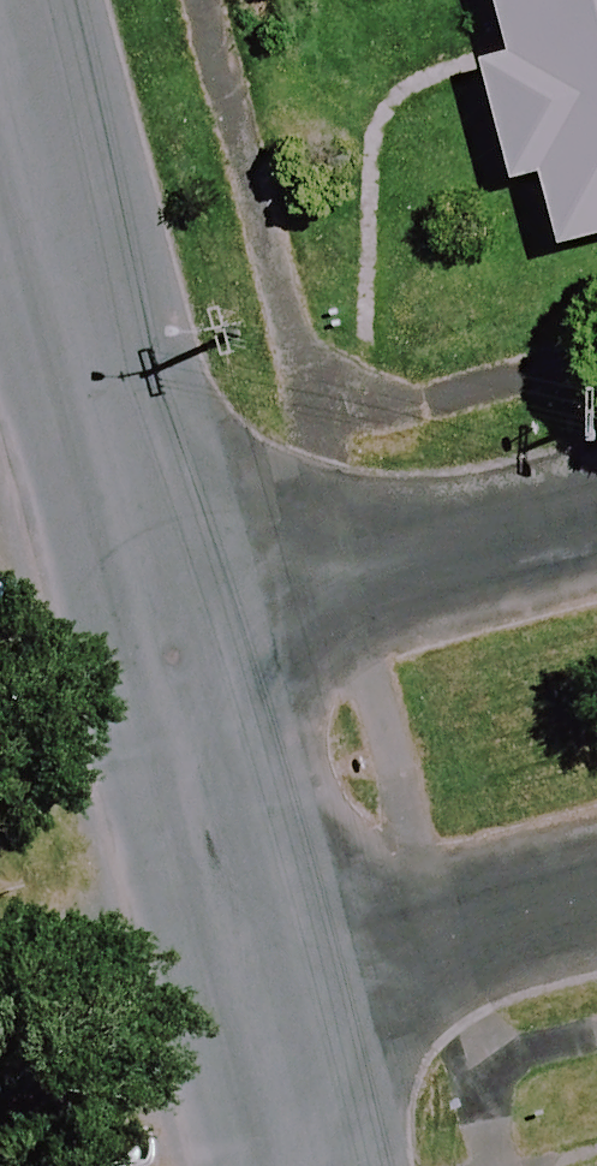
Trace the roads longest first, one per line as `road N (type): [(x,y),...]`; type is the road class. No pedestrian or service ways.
road 1 (residential): [(161,632),(0,30)]
road 2 (residential): [(161,632),(596,518)]
road 3 (residential): [(254,990),(161,632)]
road 4 (residential): [(596,899),(254,990)]
road 5 (residential): [(299,1165),(254,990)]

